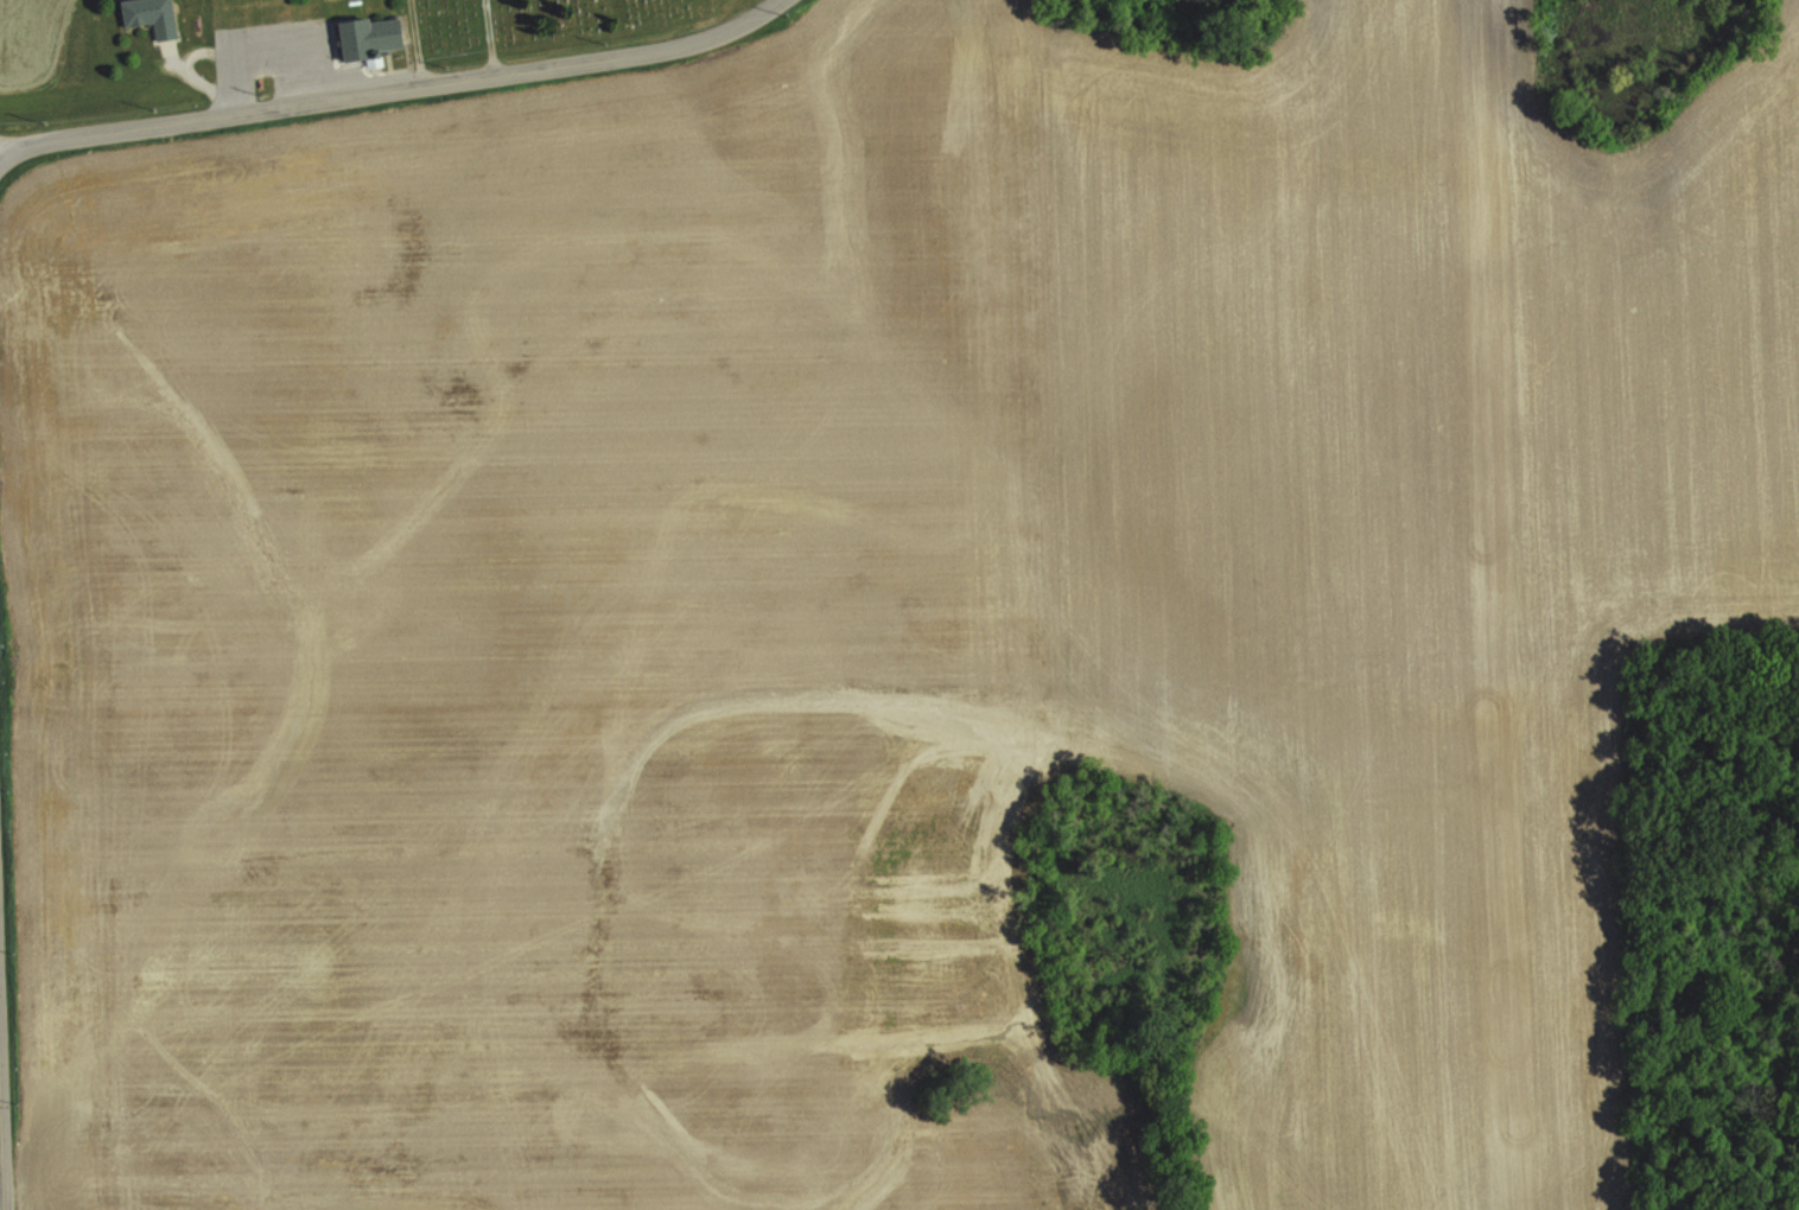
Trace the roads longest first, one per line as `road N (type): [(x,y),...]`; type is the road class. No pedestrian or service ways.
road 1 (residential): [(0,147),(703,43),(782,0)]

